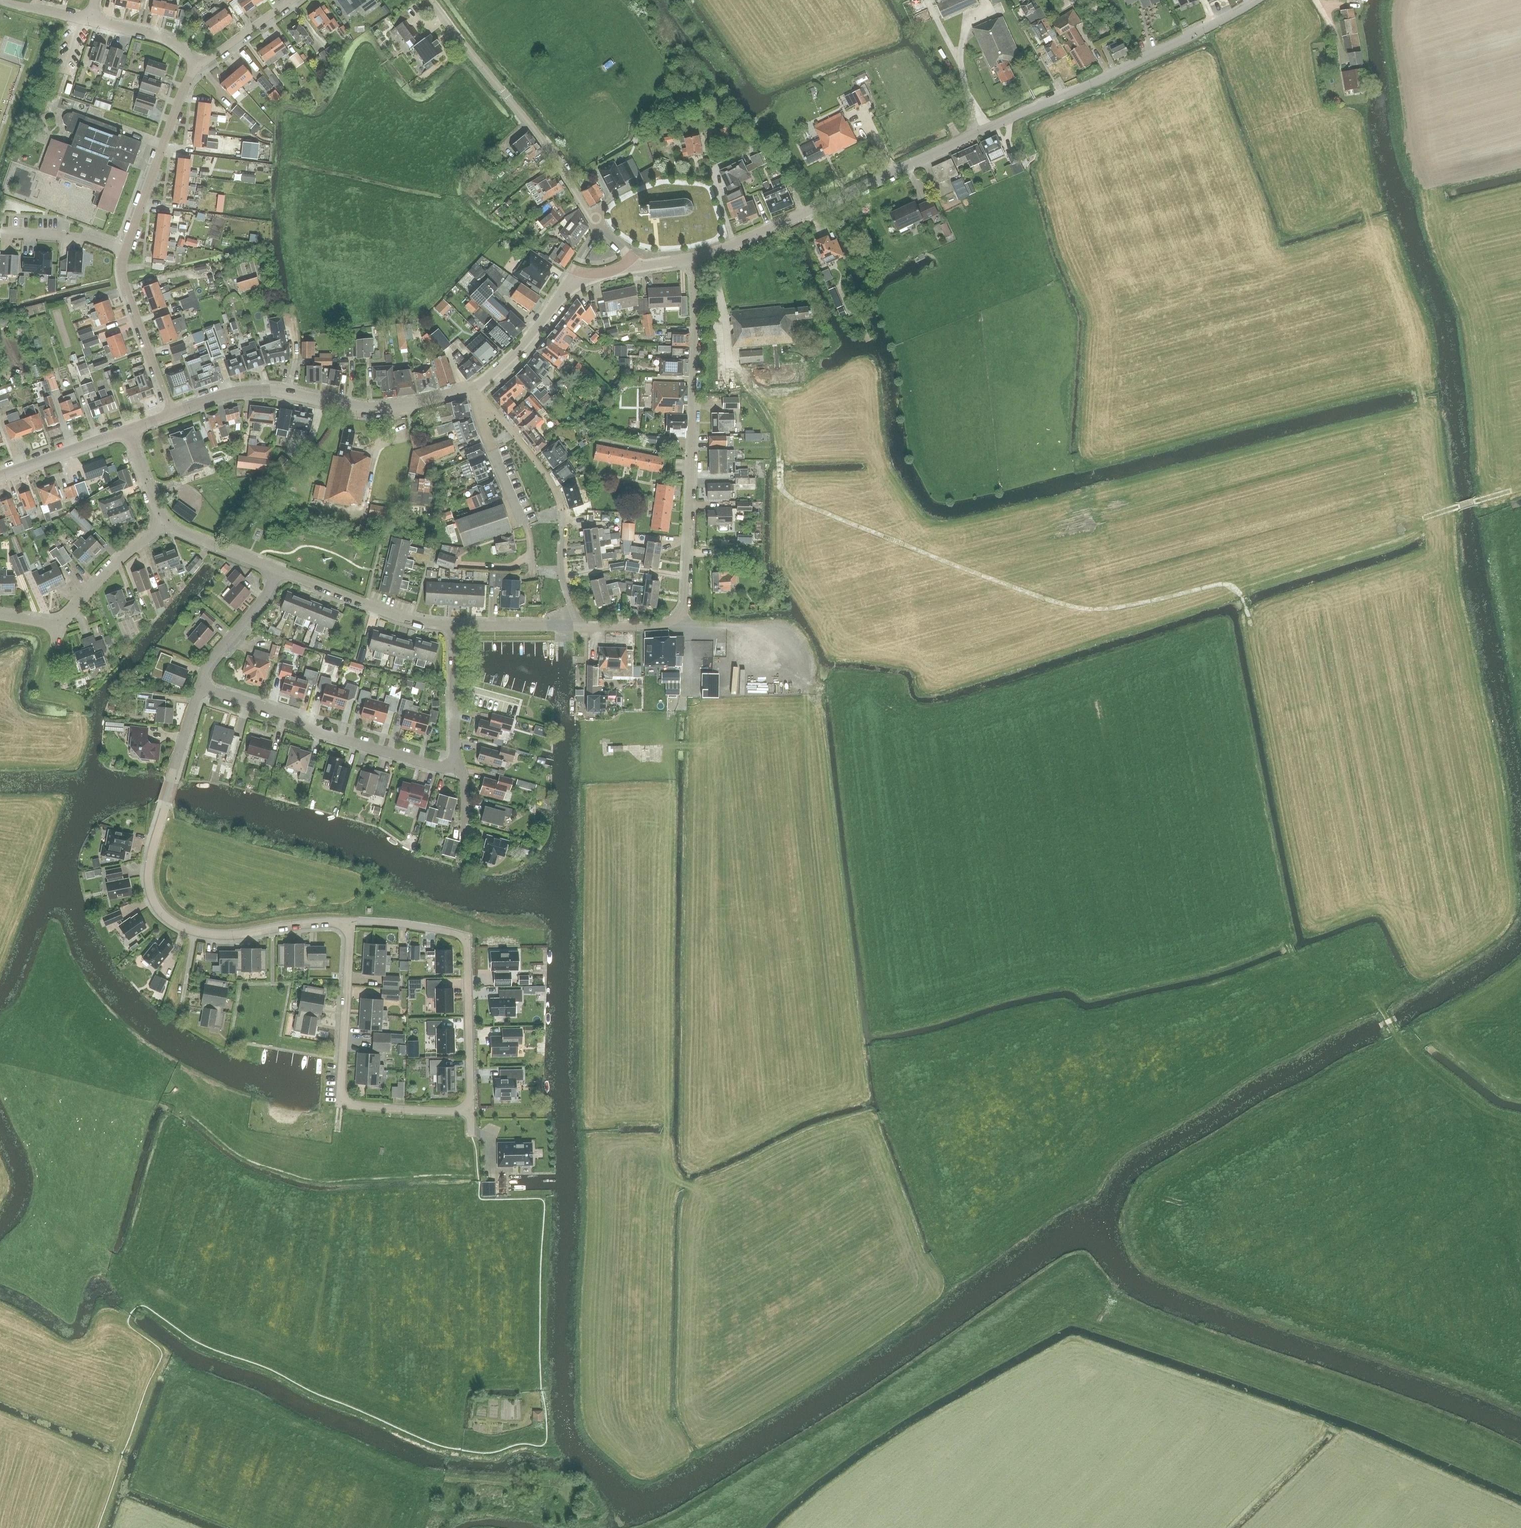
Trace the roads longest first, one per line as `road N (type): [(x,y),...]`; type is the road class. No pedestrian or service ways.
road 1 (track): [(730,363),(777,436),(782,489),(801,504),(1066,605),(1119,607),(1229,586),(1252,626)]
road 2 (tertiary): [(692,258),(1143,59),(1254,0)]
road 3 (residential): [(692,258),(697,317),(682,620),(635,628),(453,626)]
road 4 (tertiary): [(173,414),(244,391),(378,407),(475,388),(571,283),(633,268)]
road 5 (residential): [(341,1104),(471,1112),(467,937),(351,922)]
road 6 (residential): [(351,922),(228,935),(174,922),(154,901),(149,878),(167,802)]
road 7 (residential): [(603,231),(554,154),(432,0)]
road 8 (residential): [(459,761),(439,766),(319,733),(296,717),(199,687)]
road 9 (residential): [(0,615),(59,625),(158,524)]
road 10 (residential): [(125,252),(199,66)]
road 11 (residential): [(453,626),(406,619),(278,570)]
road 12 (residential): [(341,1104),(351,922)]
road 13 (residential): [(125,252),(124,281),(173,414)]
road 14 (track): [(722,626),(784,632),(796,641),(796,664),(774,670),(751,633)]
road 15 (residential): [(199,687),(278,570)]
road 16 (tertiary): [(0,476),(128,430)]
road 17 (residential): [(459,761),(453,626)]
road 18 (residential): [(278,570),(158,524)]
road 19 (residential): [(4,233),(92,239),(125,252)]
road 20 (residential): [(199,66),(167,39),(91,21)]

